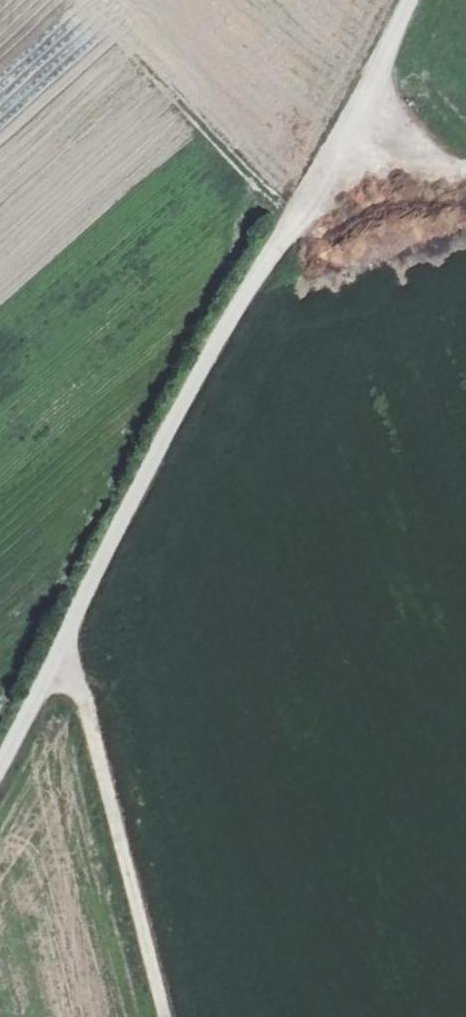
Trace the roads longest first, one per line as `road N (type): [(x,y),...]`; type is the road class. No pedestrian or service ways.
road 1 (track): [(0,758),(52,681),(77,609),(336,140)]
road 2 (track): [(52,681),(93,729),(165,1016)]
road 3 (track): [(336,140),(409,0)]
road 4 (track): [(465,181),(442,187),(375,166),(336,140)]

